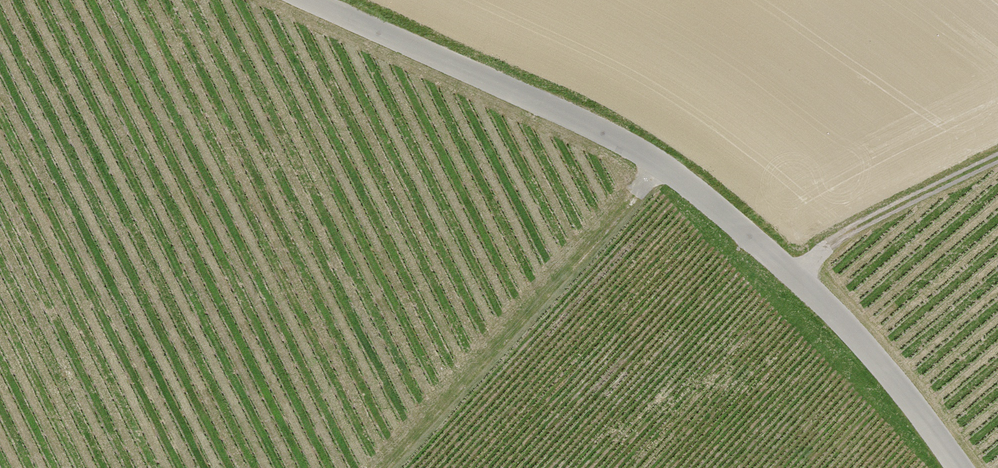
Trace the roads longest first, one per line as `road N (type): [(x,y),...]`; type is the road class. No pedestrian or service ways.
road 1 (tertiary): [(308,0),(620,141),(700,190),(877,352),(961,467)]
road 2 (track): [(658,162),(386,467)]
road 3 (track): [(997,159),(847,234),(797,276)]

